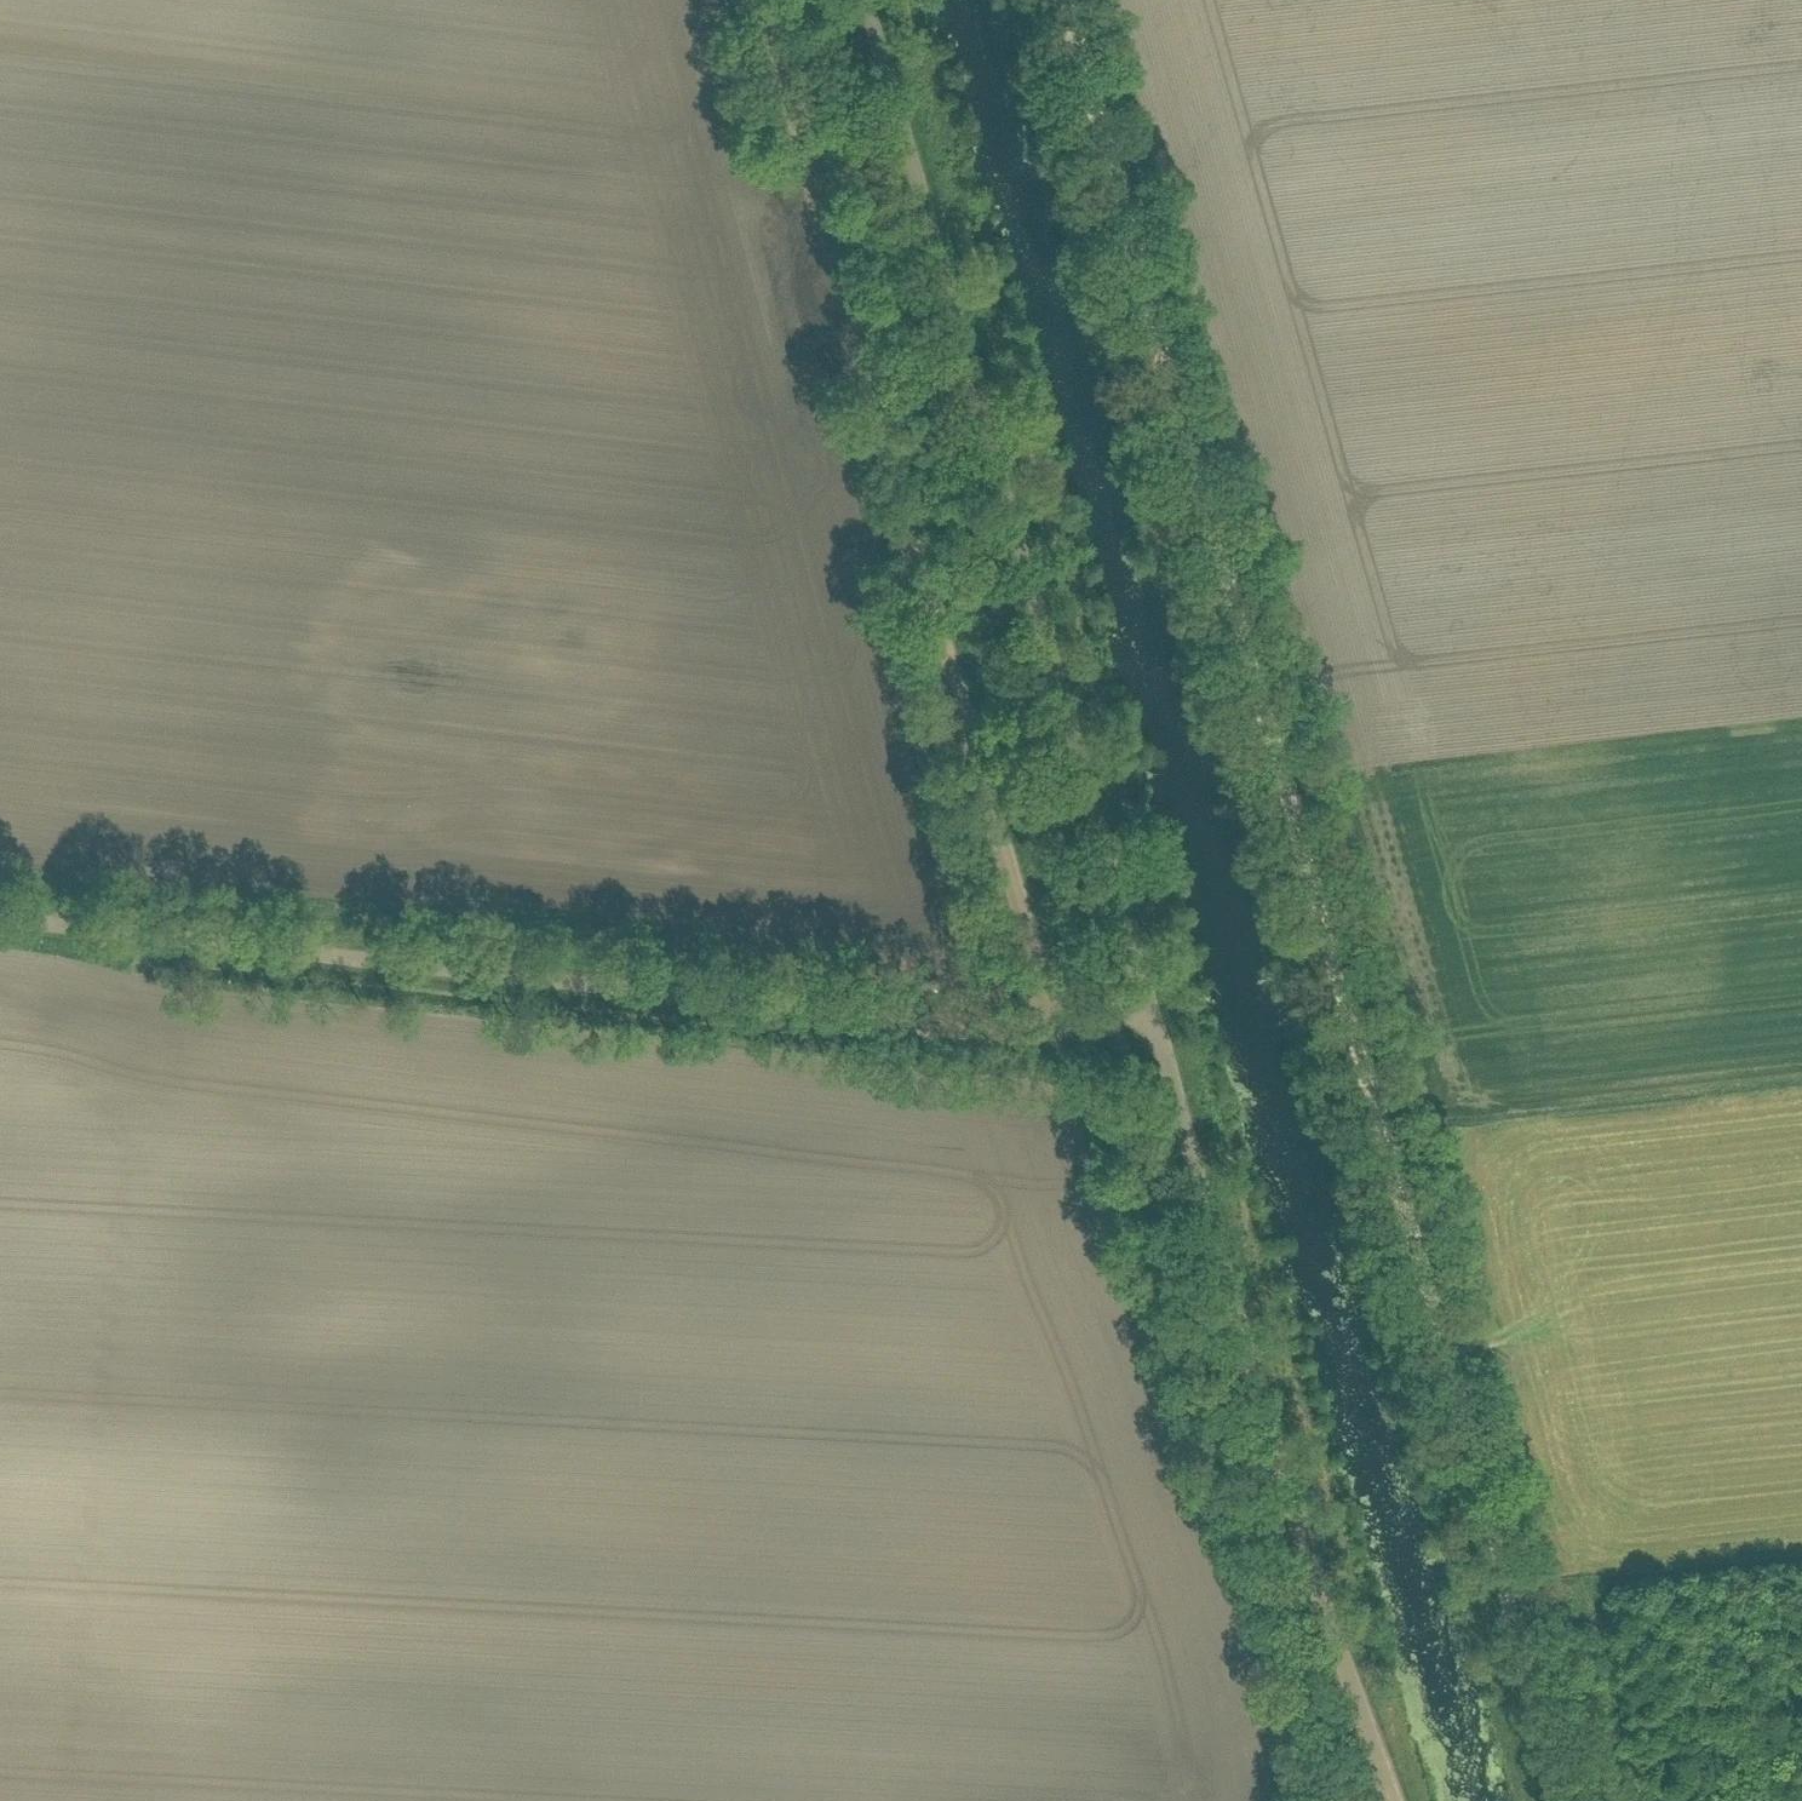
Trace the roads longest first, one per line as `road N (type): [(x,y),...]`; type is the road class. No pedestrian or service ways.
road 1 (track): [(1486,1503),(1062,0)]
road 2 (unclassified): [(0,918),(996,1033),(1147,1002)]
road 3 (track): [(763,0),(1053,1022)]
road 4 (unclassified): [(864,0),(1147,1002)]
road 5 (unclassified): [(1147,1002),(1268,1419)]
road 6 (unclassified): [(1394,1800),(1268,1419)]
road 7 (unclassified): [(1554,1800),(1486,1503)]

